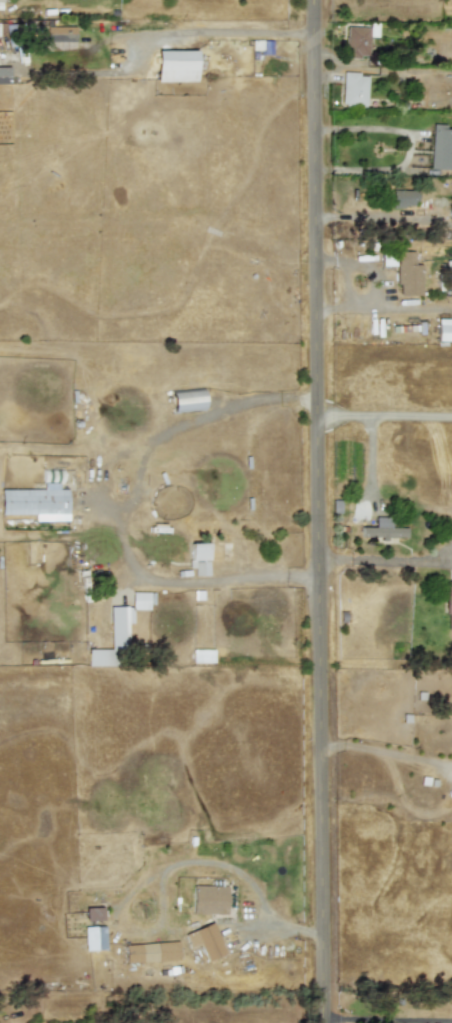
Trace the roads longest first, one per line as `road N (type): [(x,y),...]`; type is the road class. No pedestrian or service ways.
road 1 (residential): [(326,1022),(317,0)]

